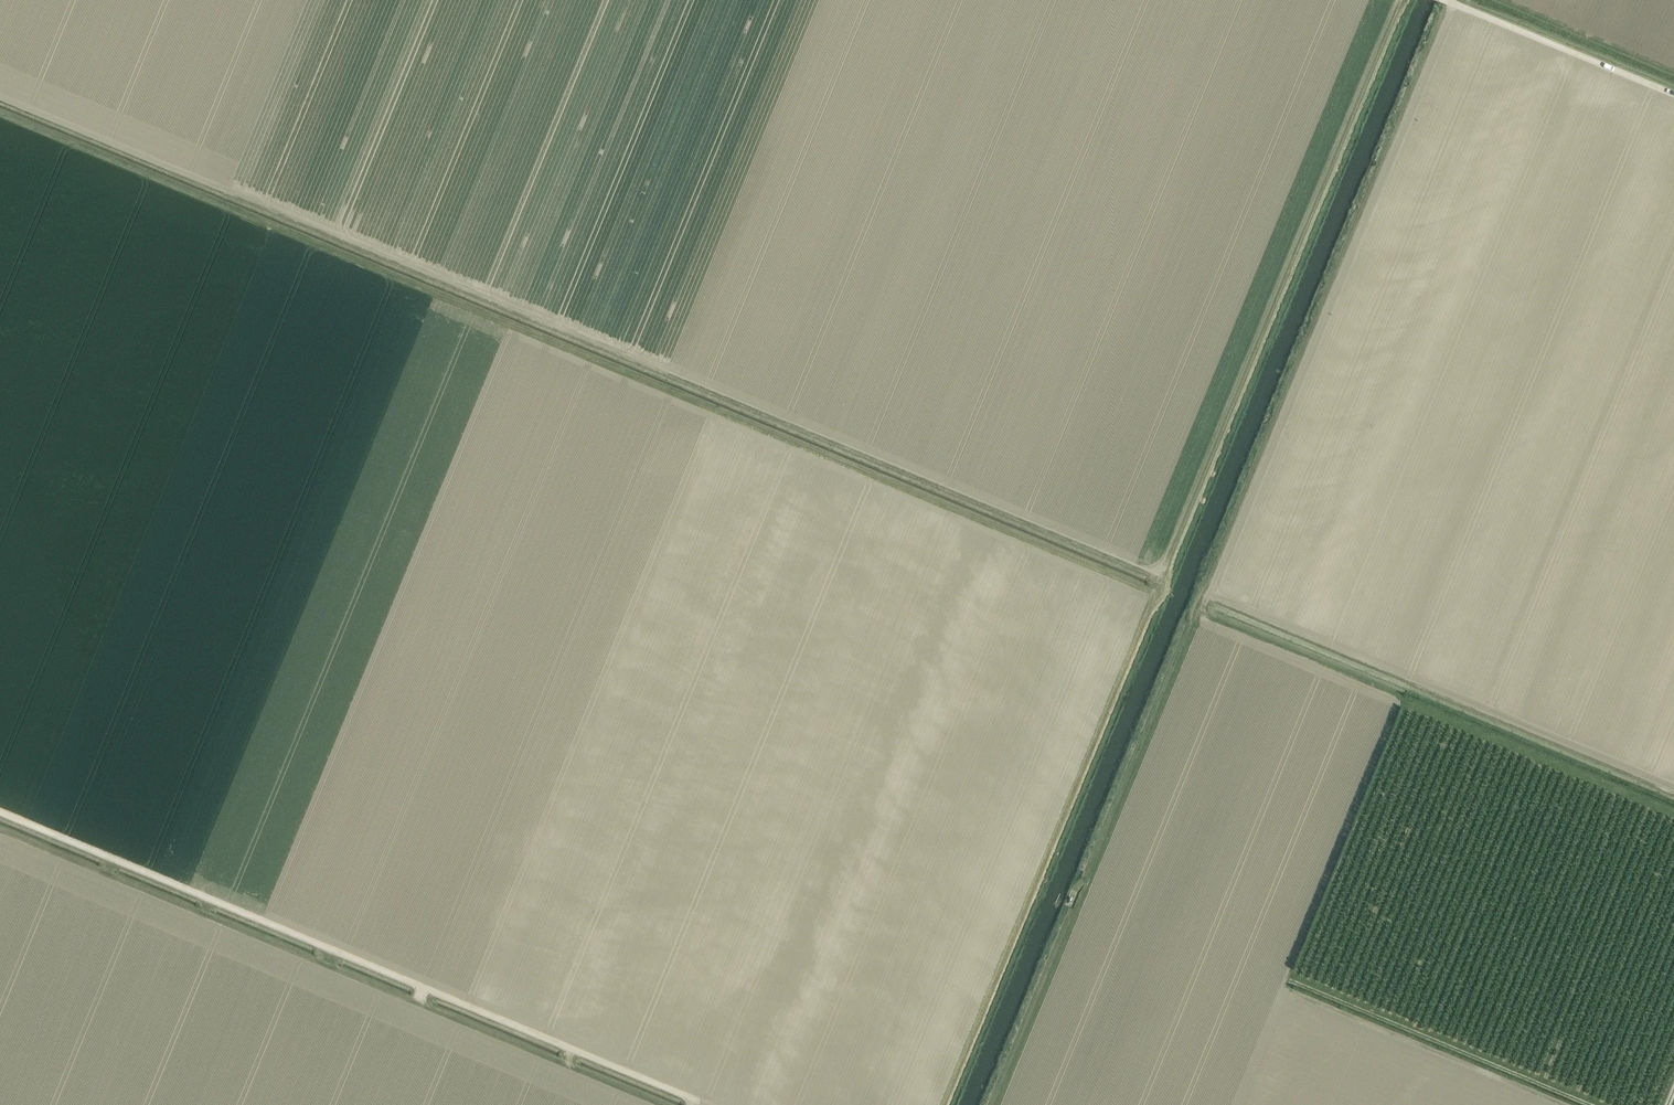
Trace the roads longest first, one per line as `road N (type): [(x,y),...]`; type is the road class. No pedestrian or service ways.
road 1 (track): [(1445,0),(1673,95)]

